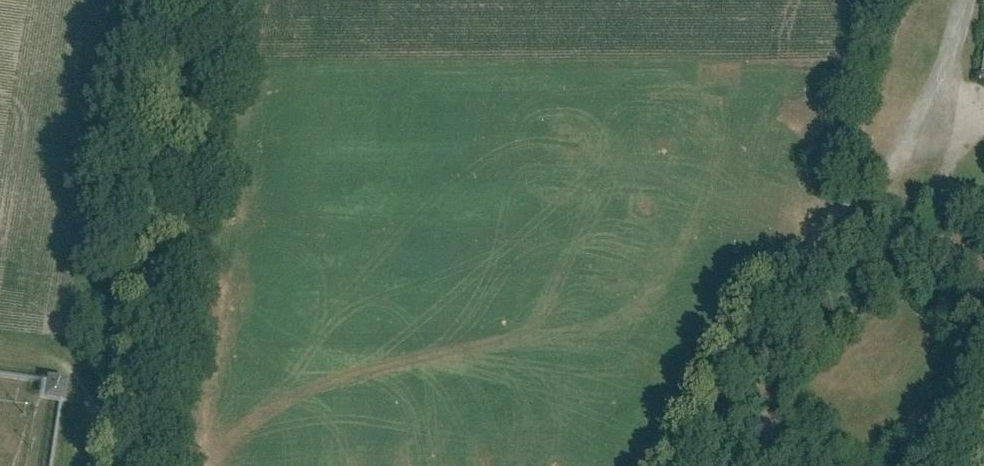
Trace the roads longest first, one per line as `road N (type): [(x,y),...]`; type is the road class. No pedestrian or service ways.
road 1 (unclassified): [(126,465),(198,0)]
road 2 (unclassified): [(851,201),(667,465)]

